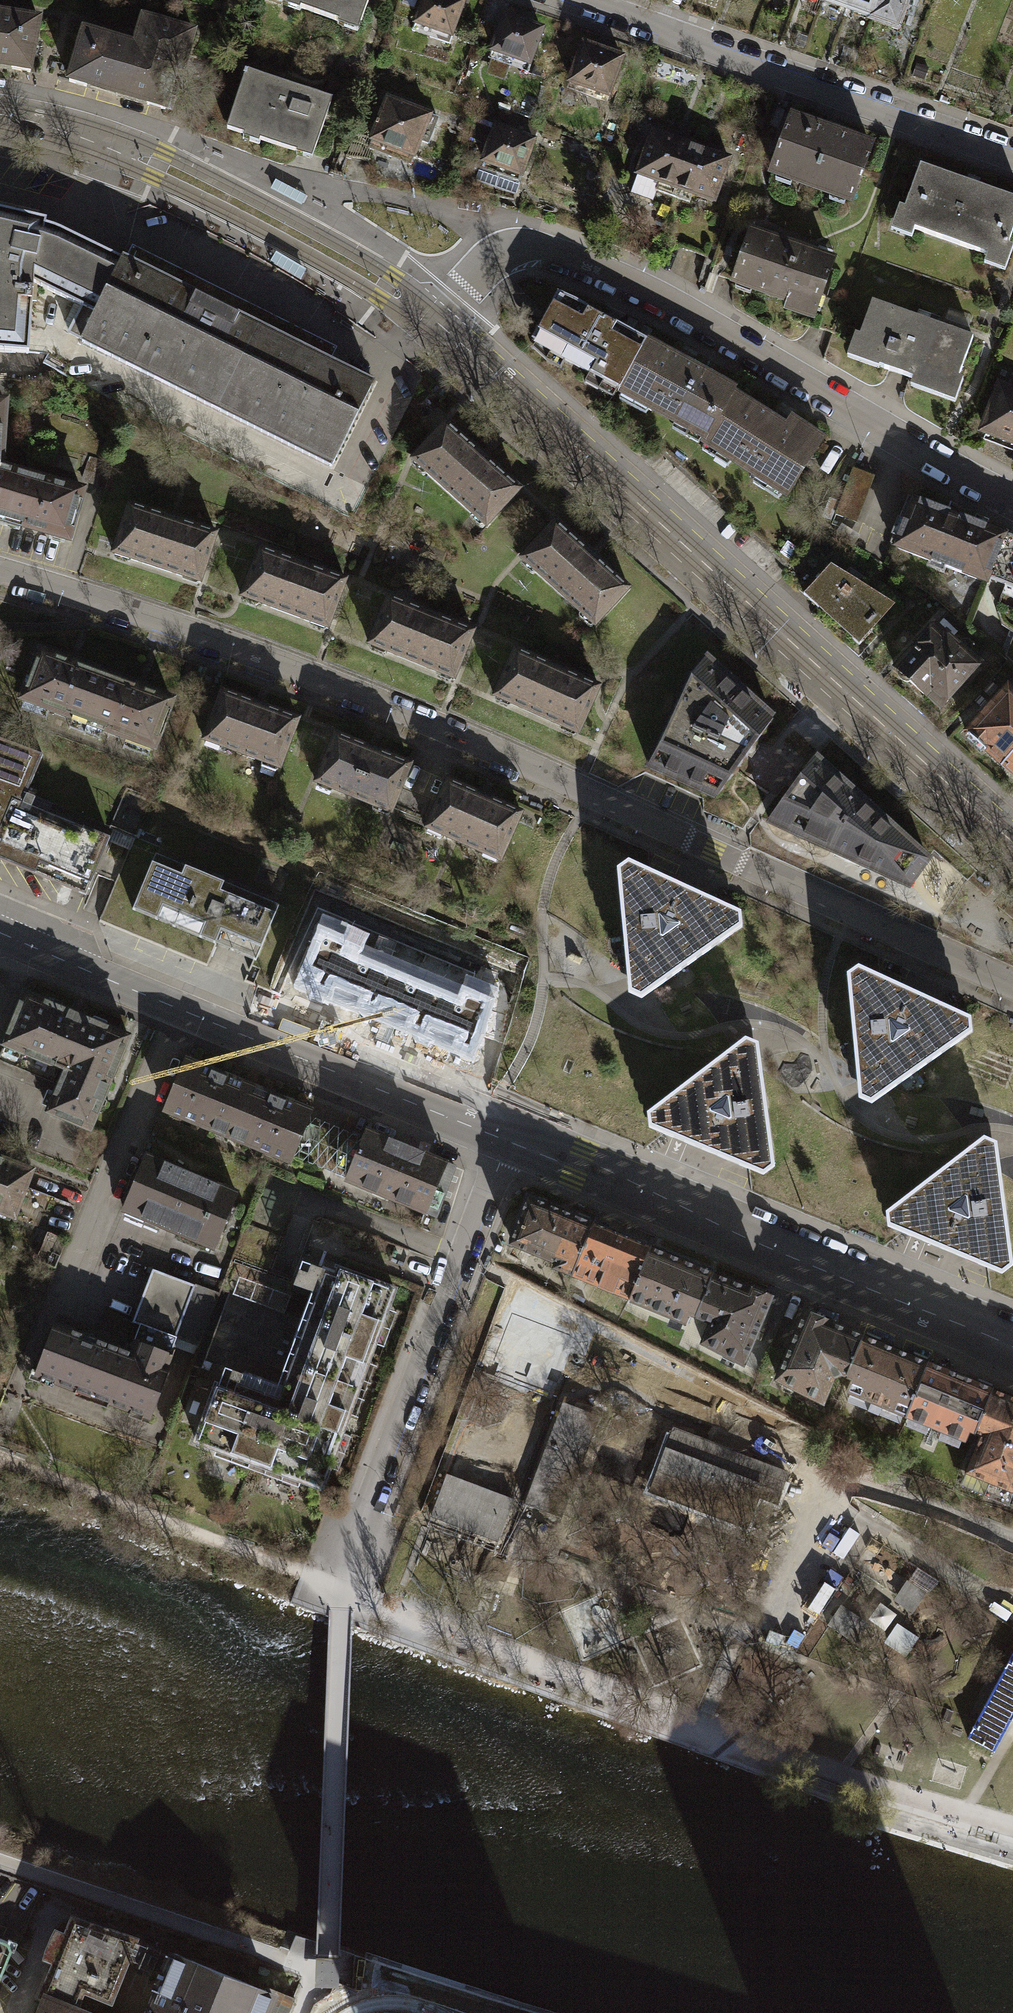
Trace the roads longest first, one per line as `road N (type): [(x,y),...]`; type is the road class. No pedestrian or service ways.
road 1 (residential): [(1012,986),(476,742),(277,662),(0,571)]
road 2 (unclassified): [(1012,847),(424,318)]
road 3 (residential): [(1012,505),(587,265),(537,250),(492,249),(424,318)]
road 4 (tertiary): [(502,1140),(1012,1352)]
road 5 (tertiary): [(0,933),(502,1140)]
road 6 (residential): [(1012,157),(575,0)]
road 7 (residential): [(502,1140),(350,1543)]
road 8 (unclassified): [(424,318),(392,281),(294,214),(183,162),(114,148)]
road 9 (unclassified): [(114,148),(289,236),(424,318)]
road 10 (track): [(0,1864),(313,1975)]
road 11 (track): [(302,1572),(0,1459)]

